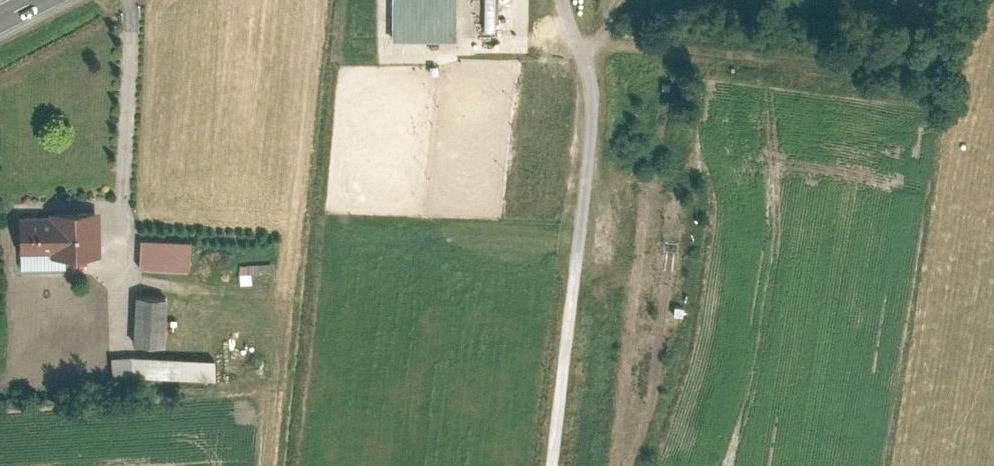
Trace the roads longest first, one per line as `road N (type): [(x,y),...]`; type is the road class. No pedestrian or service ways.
road 1 (track): [(556,465),(594,82),(563,0)]
road 2 (track): [(579,53),(599,46),(839,55)]
road 3 (track): [(610,465),(643,221)]
road 4 (track): [(579,53),(555,79),(542,199)]

